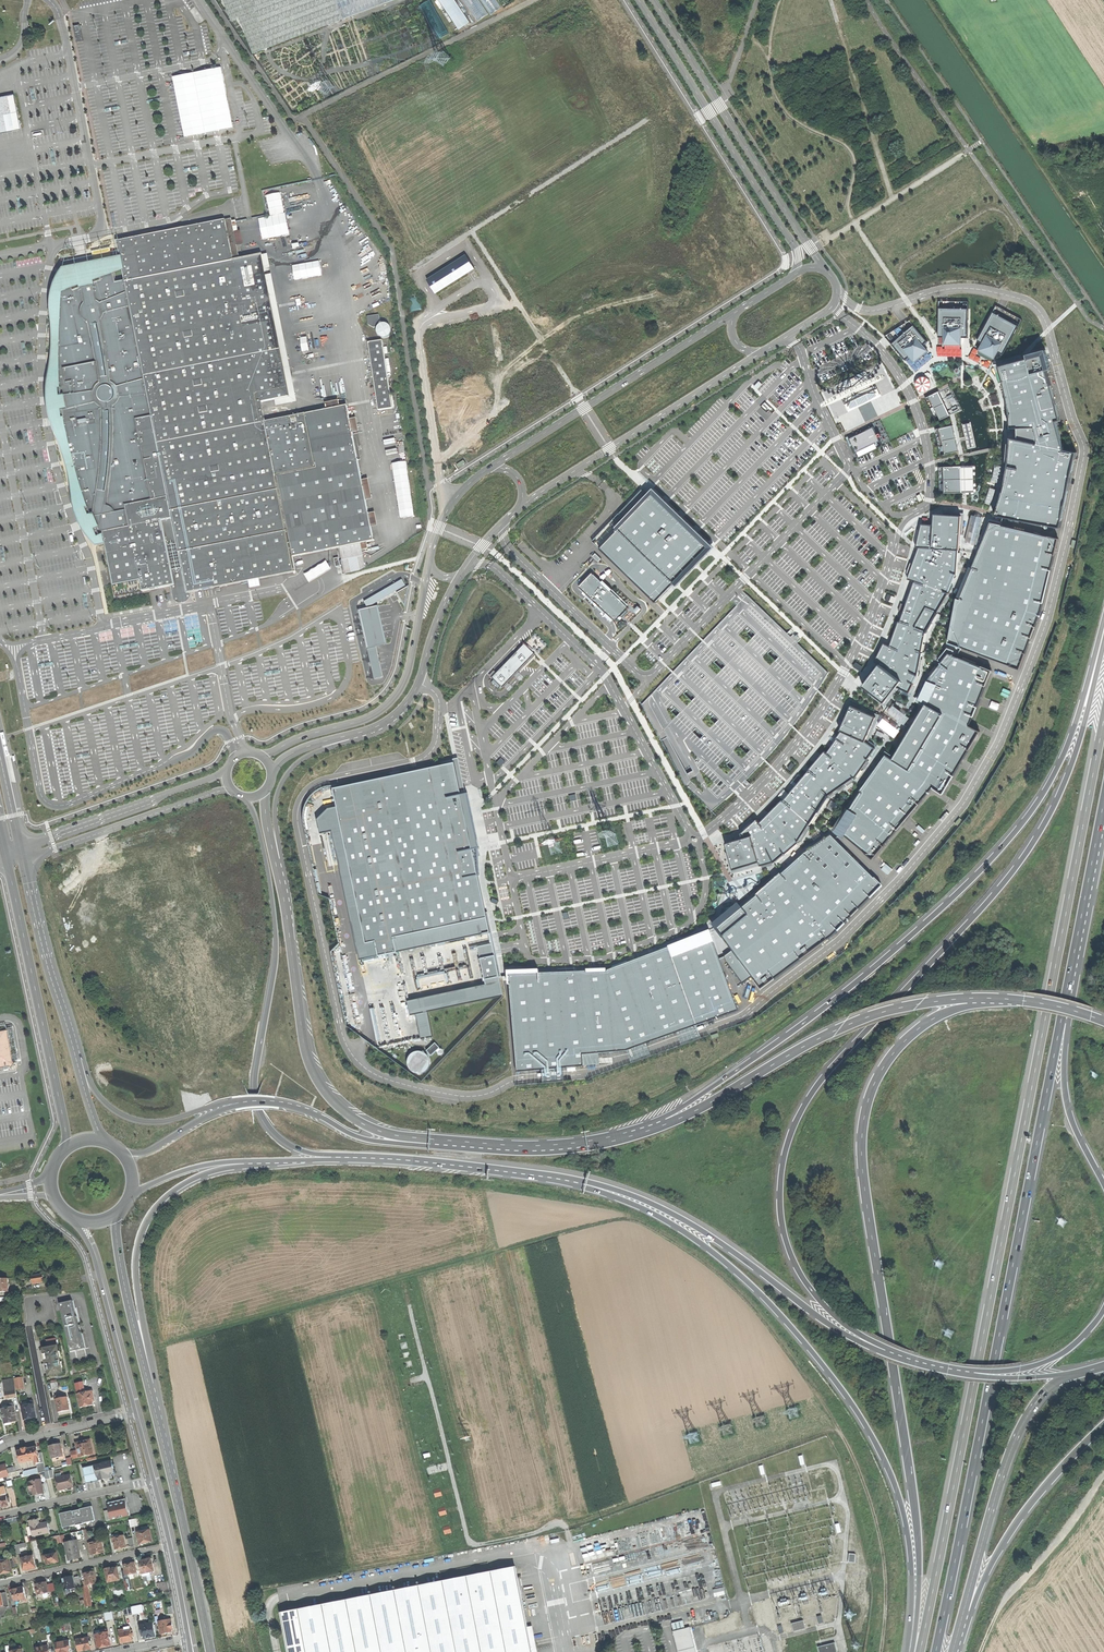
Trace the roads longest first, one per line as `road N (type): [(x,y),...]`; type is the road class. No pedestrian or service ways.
road 1 (trunk): [(1103,722),(920,1651)]
road 2 (motorway): [(1103,648),(1076,755),(1029,851),(833,1067),(787,1145),(781,1219),(798,1271),(837,1318),(885,1350)]
road 3 (trunk): [(1014,1000),(954,1009),(912,1034),(877,1077),(862,1130),(917,1522),(912,1651)]
road 4 (motorway): [(1103,623),(1052,781),(986,864),(817,1013),(675,1111),(626,1135)]
road 5 (trunk): [(935,1651),(1061,1019)]
road 6 (trunk): [(566,1180),(662,1219),(725,1262),(844,1391),(887,1465),(905,1519),(906,1651)]
road 7 (tertiary): [(244,797),(259,832),(275,932),(256,1076),(260,1110),(297,1148),(358,1157)]
road 8 (primary): [(1014,1000),(946,1001),(863,1019),(679,1119),(626,1135)]
road 9 (secondary): [(164,1448),(136,1273),(148,1218),(204,1174),(304,1160)]
road 10 (primary): [(566,1180),(667,1210),(831,1326),(885,1350)]
road 11 (tertiary): [(467,1145),(381,1130),(328,1094),(308,1059),(284,898)]
road 12 (tertiary): [(639,0),(795,248),(799,263),(789,278)]
road 13 (trunk): [(953,1651),(1016,1437),(1047,1390),(1087,1371)]
road 14 (tertiary): [(827,271),(654,0)]
road 15 (track): [(1103,259),(931,0)]
road 16 (tertiary): [(744,307),(485,471)]
road 17 (tertiary): [(515,511),(769,349)]
road 18 (tertiary): [(430,557),(408,669),(392,699),(364,720),(258,754)]
road 19 (secondary): [(8,863),(66,1148)]
road 20 (trunk): [(956,1651),(992,1562),(1020,1517),(1103,1424)]
road 21 (secondary): [(267,1103),(224,1103),(159,1122),(131,1119),(97,1094),(71,1033)]
road 22 (secondary): [(164,1448),(115,1215)]
road 23 (motorway): [(1061,1019),(1103,800)]
road 24 (tertiary): [(227,768),(22,847)]
road 25 (tertiary): [(25,859),(234,792)]
road 26 (track): [(1103,1476),(1001,1607),(980,1651)]
road 27 (tertiary): [(284,898),(274,812),(280,787),(304,758),(363,732)]
road 28 (secondary): [(358,1157),(566,1180)]
road 29 (secondary): [(211,1651),(164,1448)]
road 30 (secondary): [(467,1145),(367,1139),(310,1112),(267,1103)]
road 31 (secondary): [(78,1222),(98,1262),(138,1411)]
road 32 (tertiary): [(363,732),(396,715),(414,693),(462,573)]
road 33 (secondary): [(71,1033),(25,859)]
road 34 (residential): [(0,1583),(173,1545)]
road 35 (secondary): [(133,1191),(214,1163),(304,1160)]
road 36 (motorway): [(1103,1185),(1072,1120),(1061,1019)]
road 37 (residential): [(0,1516),(156,1479)]
road 38 (secondary): [(626,1135),(555,1147),(467,1145)]
road 39 (motorway): [(967,1372),(1043,1363),(1077,1343),(1103,1311)]
road 40 (secondary): [(267,1103),(223,1109),(144,1152),(125,1152)]
road 41 (residential): [(50,1433),(29,1331),(39,1309)]
road 42 (primary): [(967,1372),(1005,1378),(1087,1371)]

